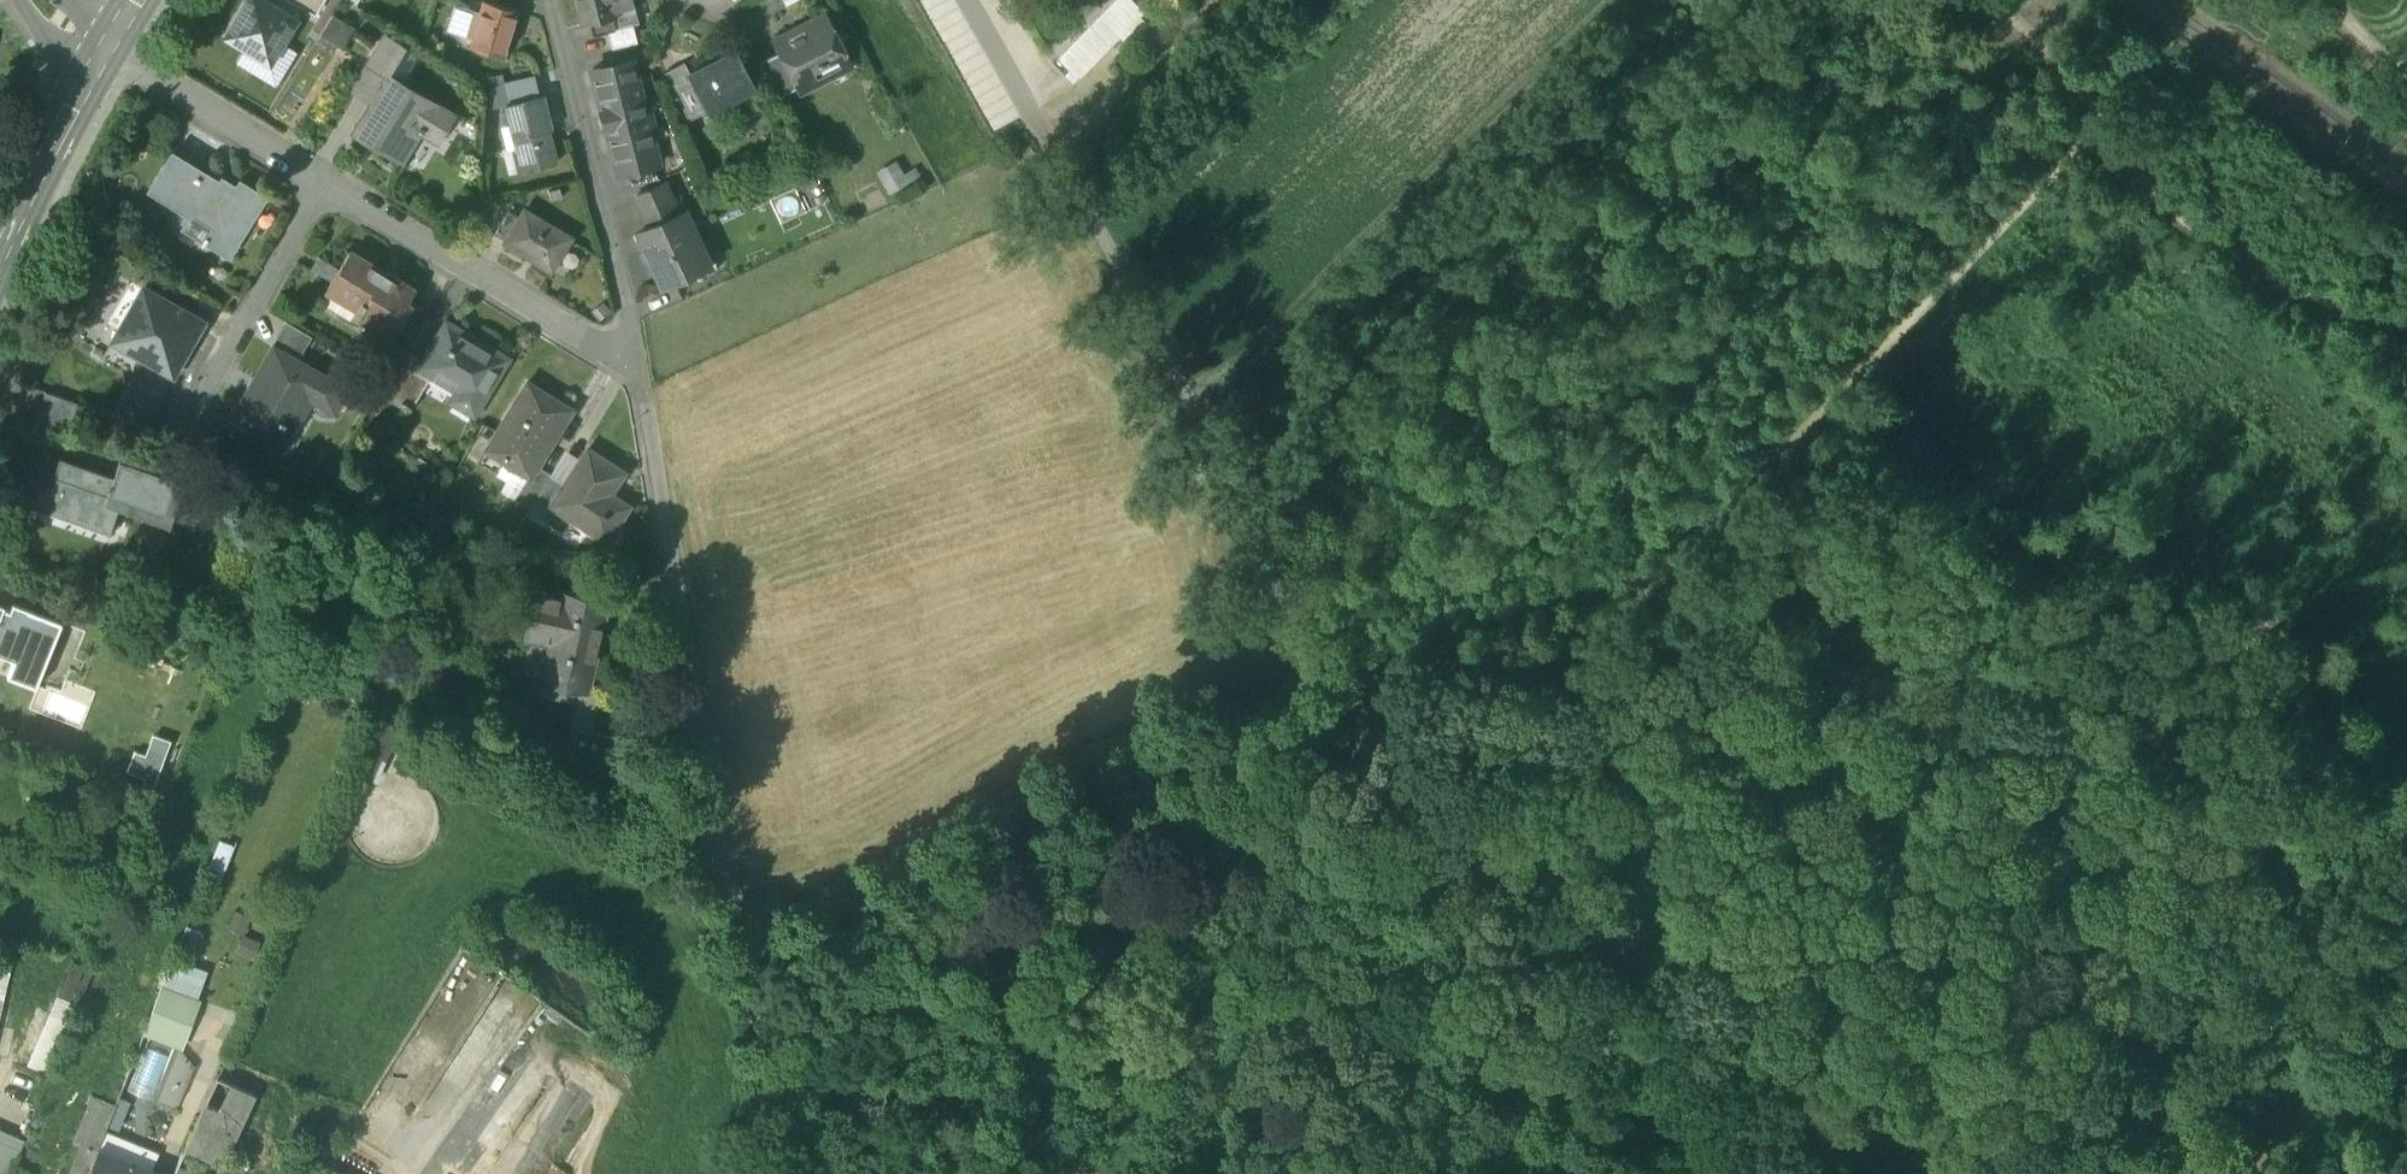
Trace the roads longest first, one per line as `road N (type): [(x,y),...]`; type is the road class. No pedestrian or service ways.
road 1 (track): [(1934,1173),(1701,1044),(1464,841),(1369,738),(1310,668),(1066,172)]
road 2 (track): [(2125,100),(1665,586),(1595,643),(1525,670),(1322,683)]
road 3 (track): [(825,1173),(831,1149),(808,1037),(829,957),(955,870),(1322,683)]
road 4 (track): [(1648,599),(1629,448),(1602,345),(1595,284),(1602,263),(1639,223),(1708,182),(1934,0)]
road 5 (residential): [(322,185),(632,364),(550,0)]
road 6 (track): [(2125,100),(2212,240),(2260,277),(2406,324)]
road 7 (residential): [(198,411),(322,185)]
road 8 (residential): [(102,56),(322,185)]
road 9 (residential): [(0,263),(102,56)]
road 10 (residential): [(1066,172),(962,0)]
road 11 (track): [(2259,1173),(2283,1147),(2406,1056)]
road 12 (track): [(1974,0),(2006,19),(2109,118)]
road 13 (track): [(2406,80),(2265,0)]

